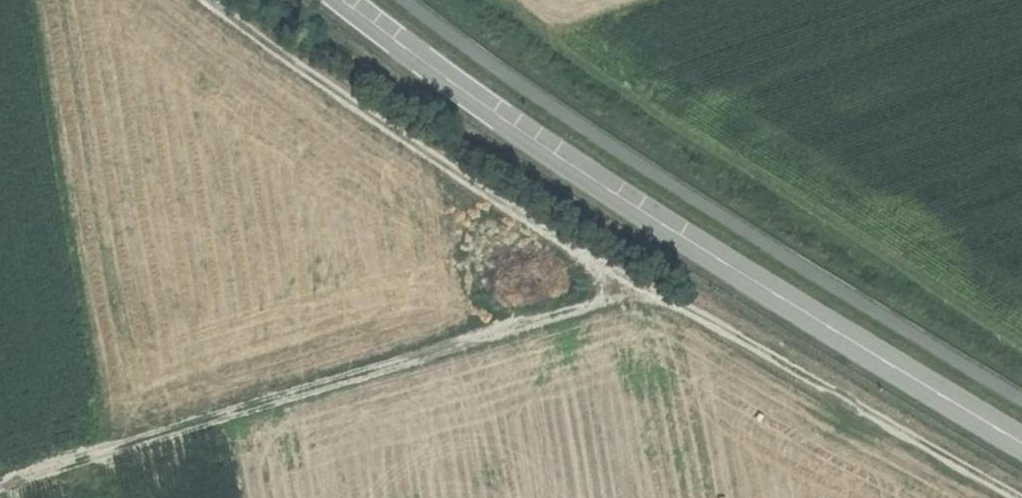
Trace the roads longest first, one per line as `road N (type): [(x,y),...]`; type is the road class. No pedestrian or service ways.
road 1 (track): [(0,484),(638,291),(1021,496)]
road 2 (secondary): [(1021,430),(352,0)]
road 3 (track): [(657,298),(573,251),(206,0)]

